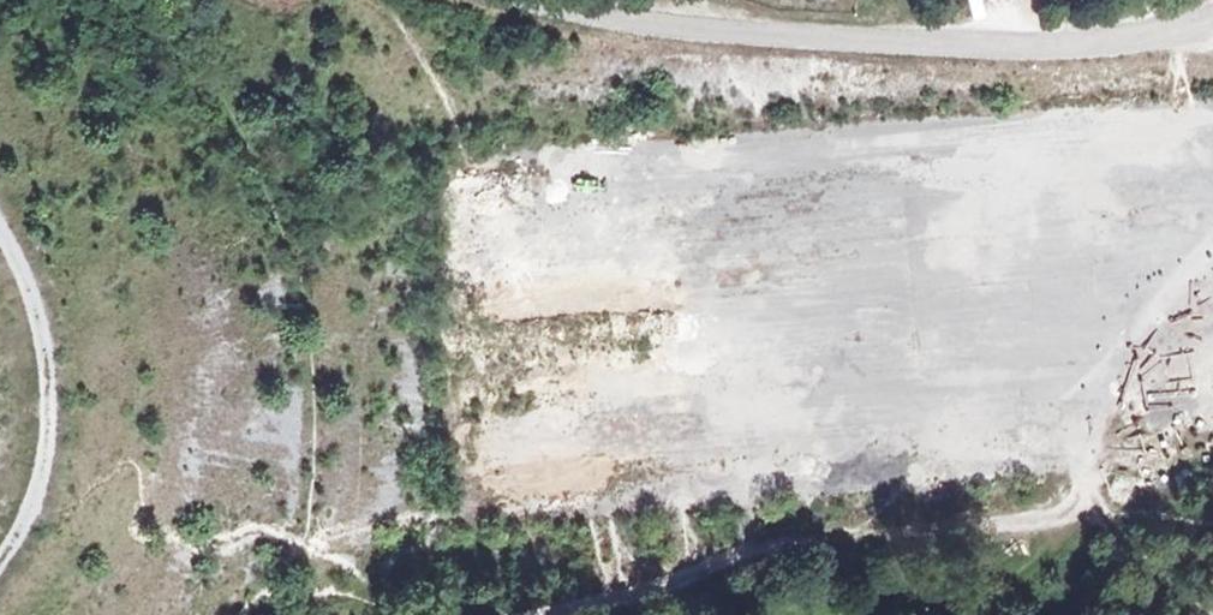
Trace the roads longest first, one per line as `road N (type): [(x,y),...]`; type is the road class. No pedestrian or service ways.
road 1 (unclassified): [(539,0),(671,26),(1043,53),(1212,18)]
road 2 (track): [(1082,519),(791,542),(555,614)]
road 3 (track): [(0,565),(42,483),(52,404),(42,319),(0,221)]
road 4 (track): [(1103,389),(1212,277)]

